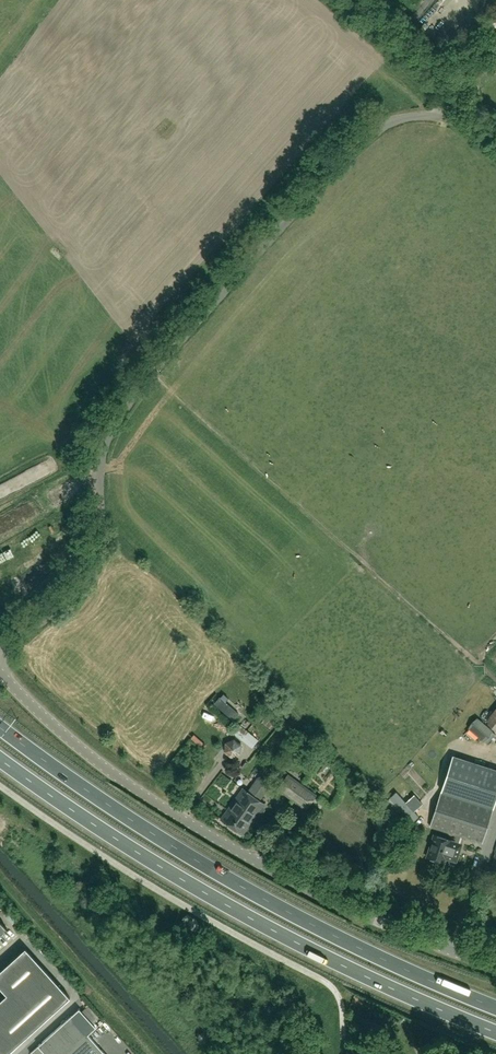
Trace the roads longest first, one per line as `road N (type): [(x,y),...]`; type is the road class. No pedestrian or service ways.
road 1 (unclassified): [(495,967),(344,905),(181,818),(88,752),(0,670)]
road 2 (trunk): [(495,1008),(267,900),(93,795),(0,727)]
road 3 (trunk): [(0,759),(235,909),(495,1031)]
road 4 (track): [(154,375),(495,679)]

